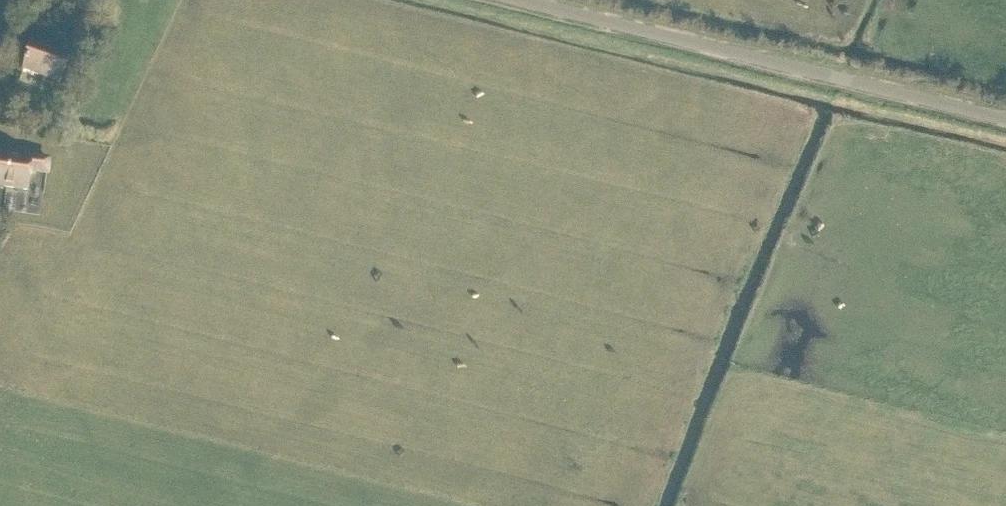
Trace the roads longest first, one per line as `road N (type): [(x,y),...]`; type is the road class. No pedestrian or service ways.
road 1 (unclassified): [(1005,121),(515,0)]

